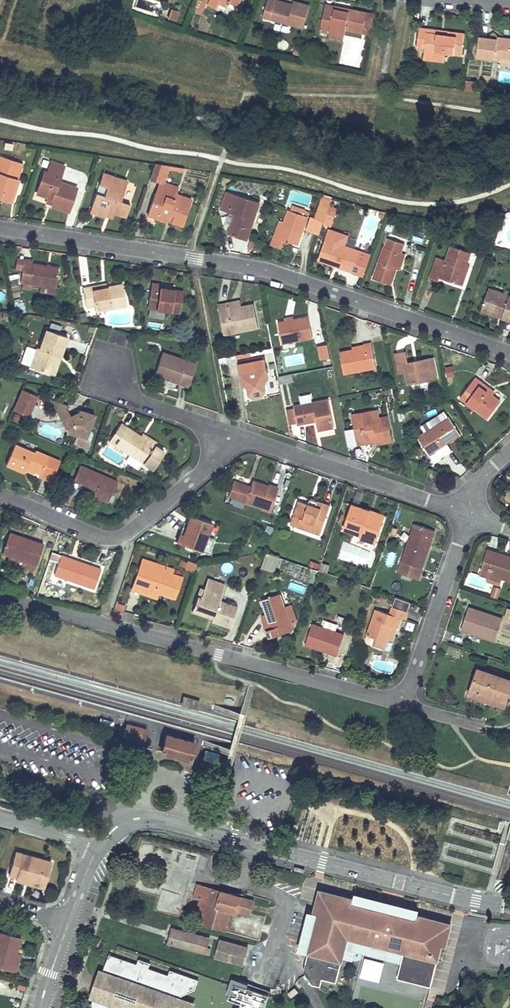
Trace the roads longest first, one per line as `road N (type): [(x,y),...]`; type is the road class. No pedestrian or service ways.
road 1 (residential): [(0,227),(268,267),(509,351)]
road 2 (residential): [(509,906),(168,822),(125,824),(99,848)]
road 3 (residential): [(0,596),(400,703)]
road 4 (residential): [(237,442),(113,539),(0,493)]
road 5 (residential): [(464,512),(254,440),(237,442)]
road 6 (residential): [(464,512),(400,703)]
road 7 (residential): [(237,442),(139,403),(111,372)]

